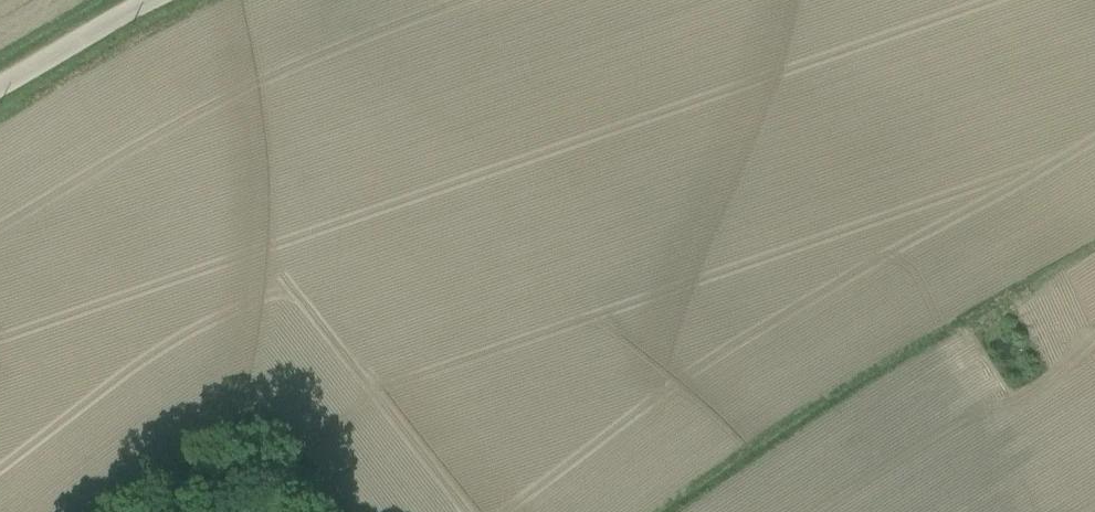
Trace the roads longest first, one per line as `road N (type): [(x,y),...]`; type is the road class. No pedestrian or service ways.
road 1 (residential): [(0,88),(155,0)]

